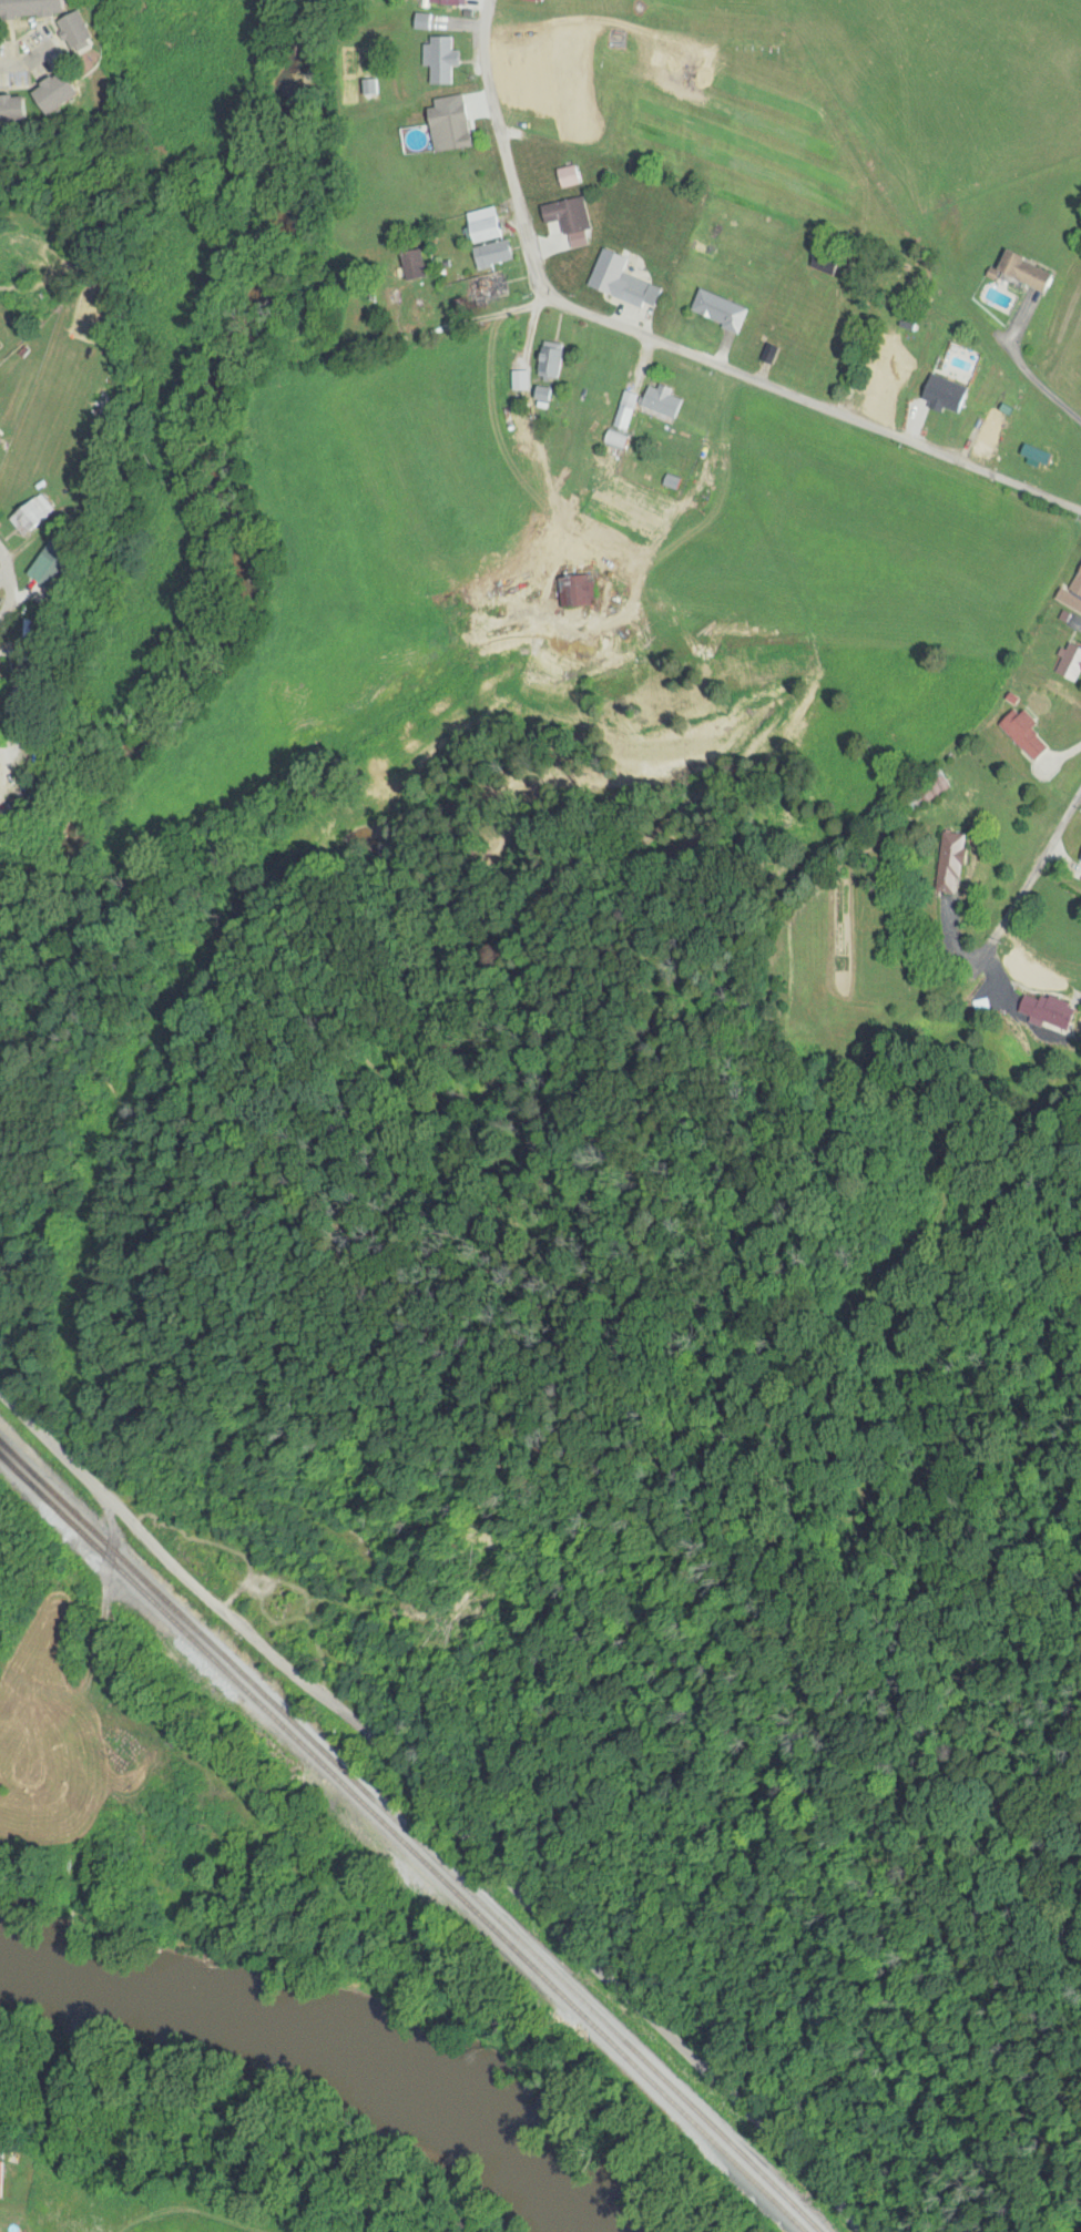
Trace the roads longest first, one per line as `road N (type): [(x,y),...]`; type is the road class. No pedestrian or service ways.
road 1 (residential): [(866,2231),(0,1392)]
road 2 (residential): [(483,0),(490,91),(534,275),(563,304),(1080,512)]

